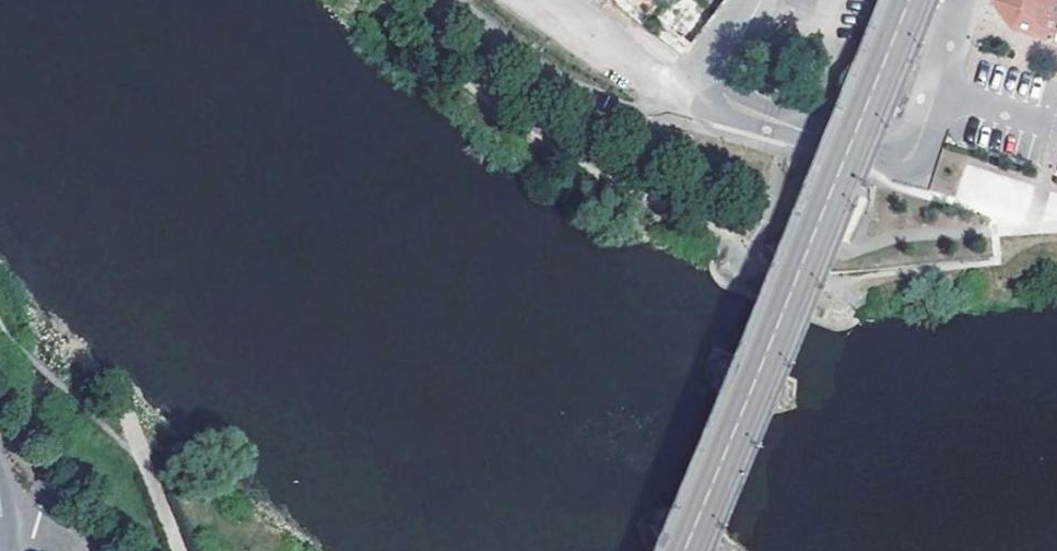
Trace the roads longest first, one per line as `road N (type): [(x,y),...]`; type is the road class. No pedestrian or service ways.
road 1 (secondary): [(907,0),(680,550)]
road 2 (residential): [(761,0),(721,71),(726,96),(743,109),(903,160),(917,149),(936,91)]
road 3 (residential): [(936,91),(1056,127)]

